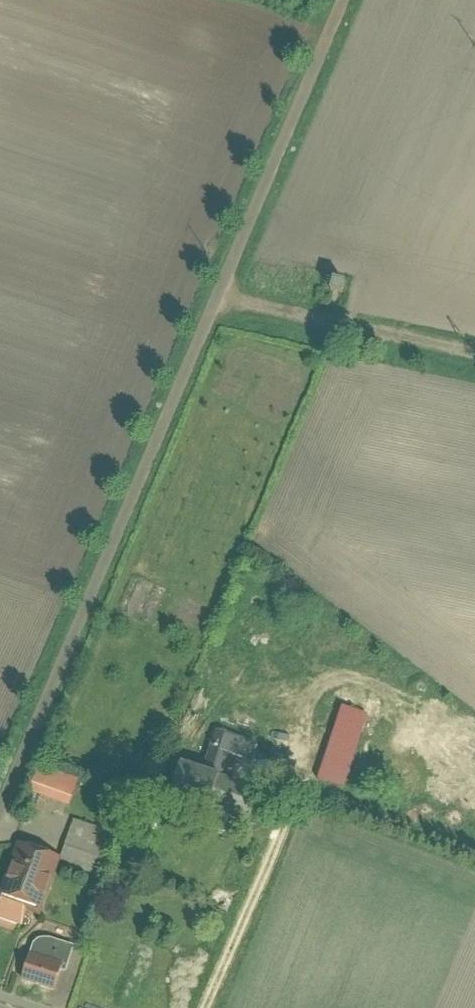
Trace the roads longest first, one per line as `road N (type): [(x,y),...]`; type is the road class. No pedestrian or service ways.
road 1 (unclassified): [(324,0),(0,807)]
road 2 (track): [(204,288),(474,346)]

